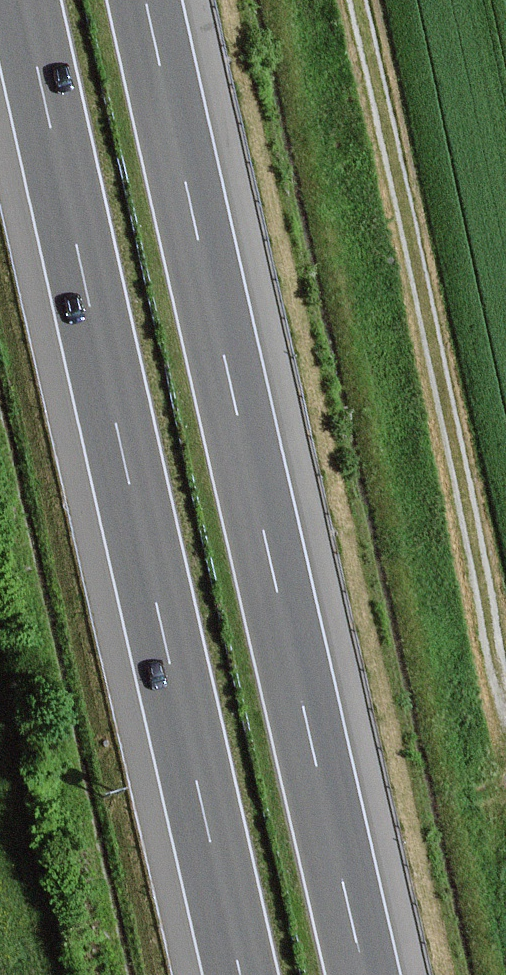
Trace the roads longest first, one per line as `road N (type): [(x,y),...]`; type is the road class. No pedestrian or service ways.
road 1 (motorway): [(364,974),(146,0)]
road 2 (motorway): [(23,0),(240,974)]
road 3 (track): [(357,0),(505,683)]

